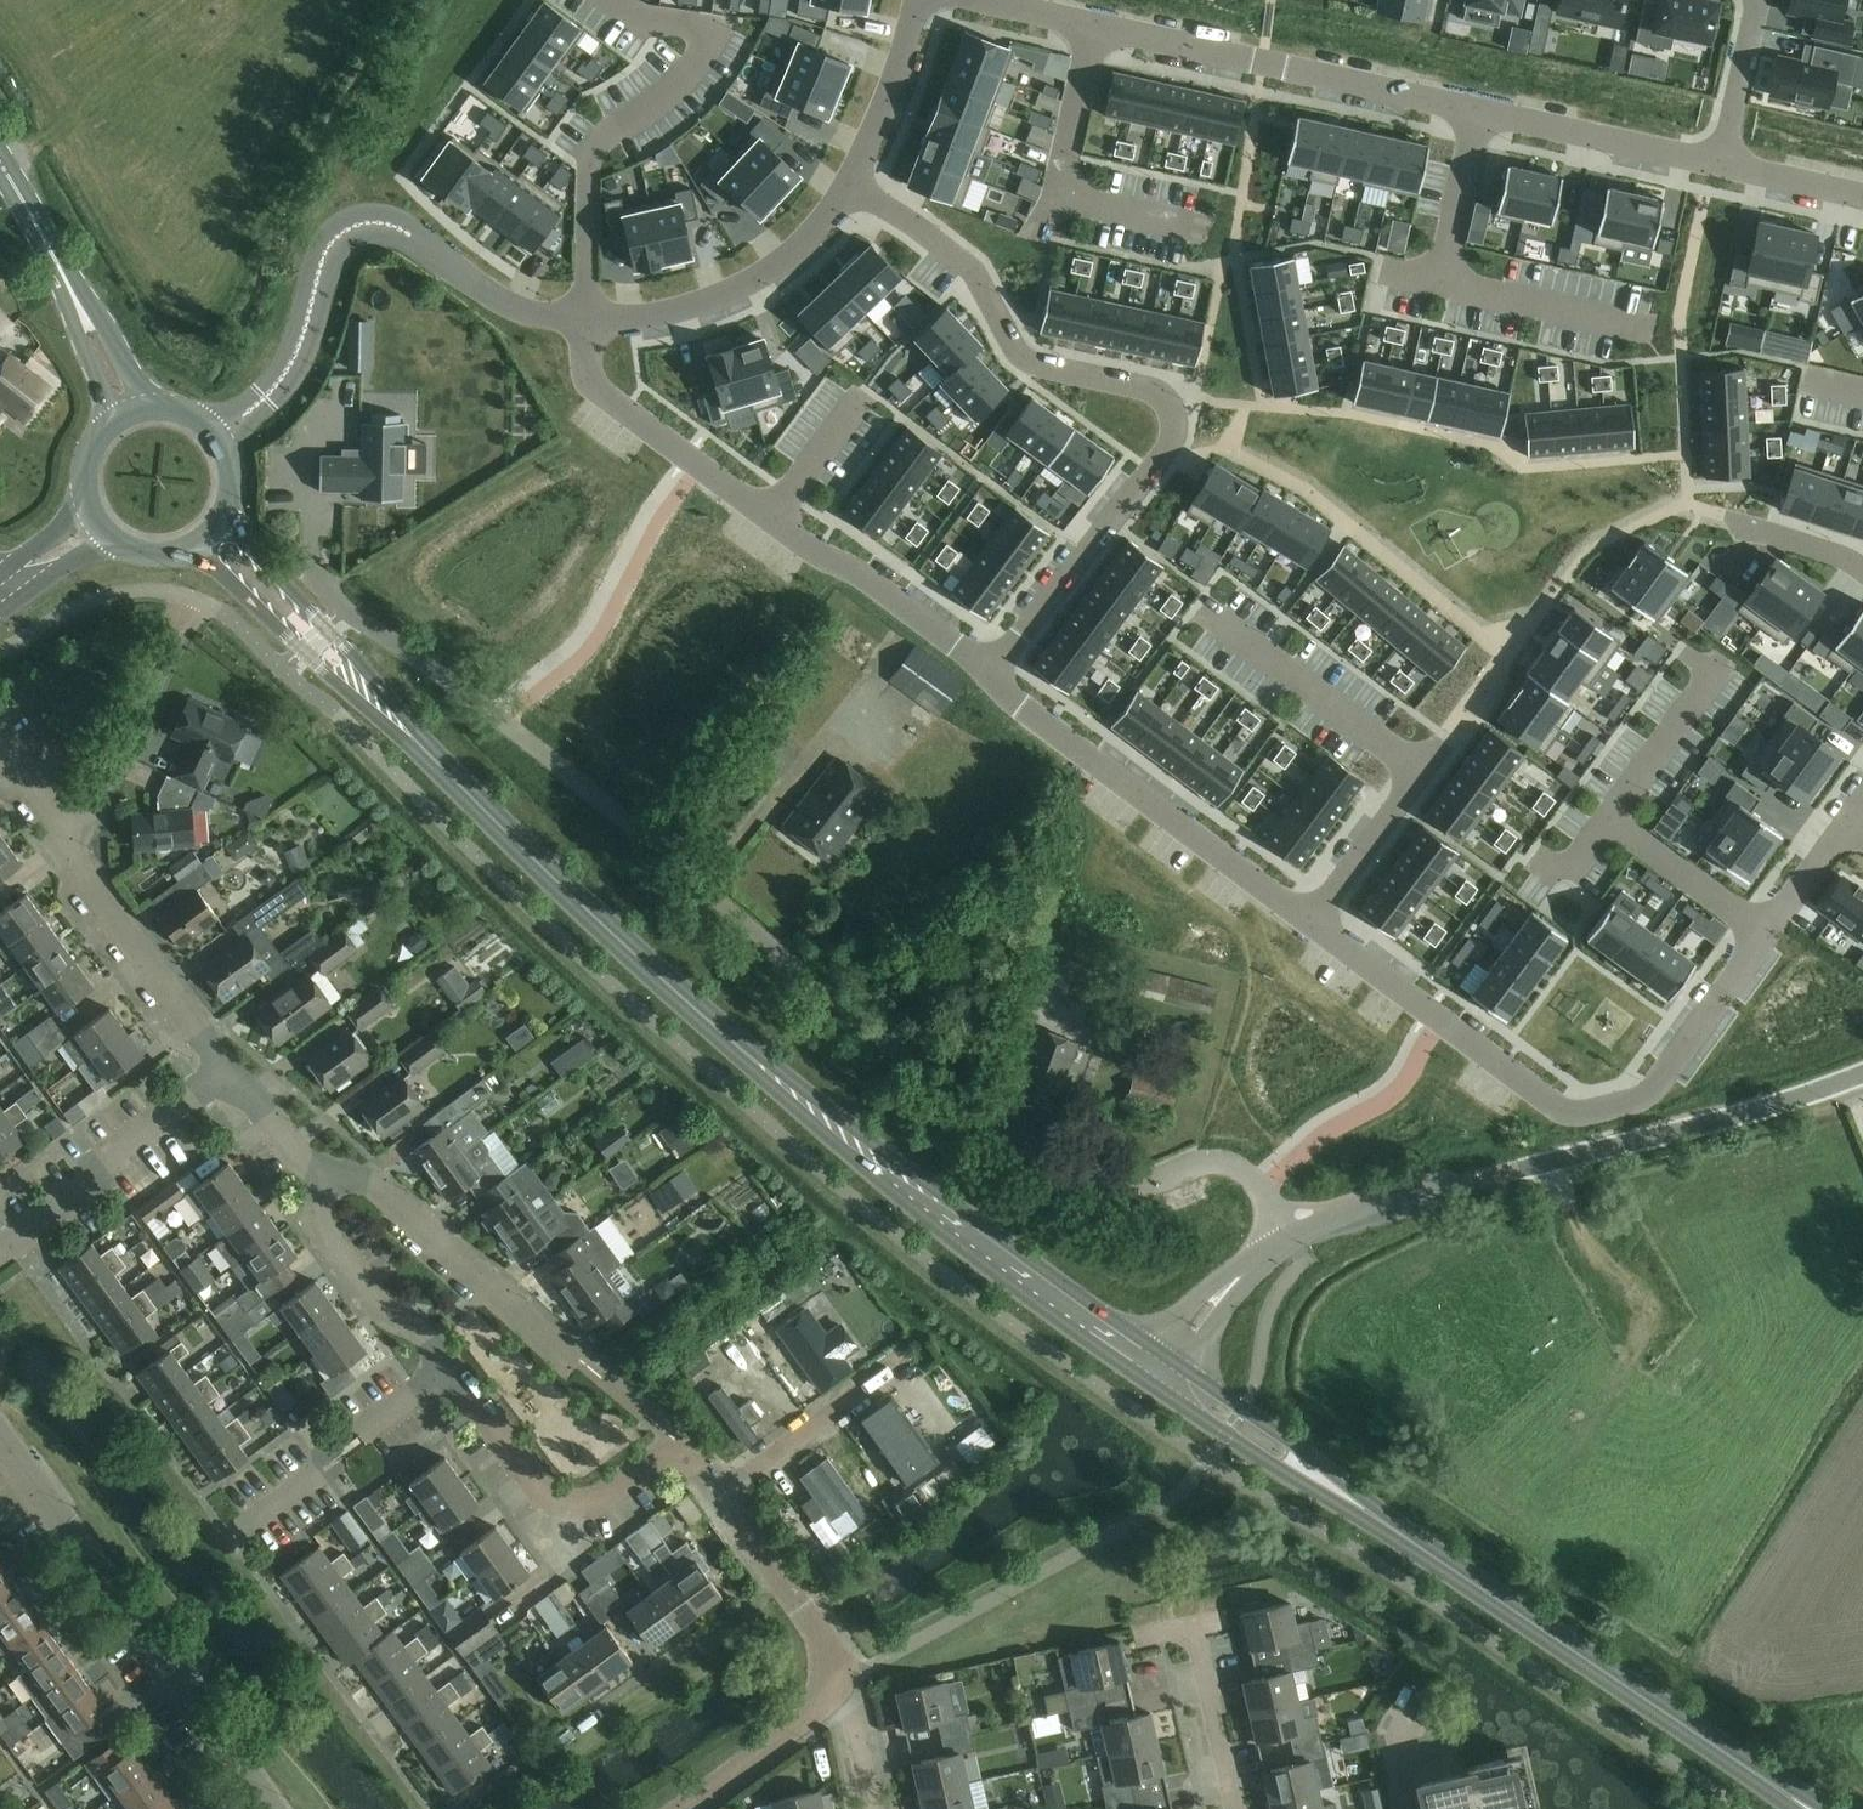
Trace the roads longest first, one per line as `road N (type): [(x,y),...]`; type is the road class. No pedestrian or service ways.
road 1 (unclassified): [(1286,1241),(1262,1188),(1237,1168),(1219,1162),(1107,1187),(1030,1152),(493,713),(321,594),(305,555)]
road 2 (secondary): [(1160,1363),(886,1167),(436,761)]
road 3 (secondary): [(1810,1808),(1160,1363)]
road 4 (residential): [(1853,820),(1660,1083),(1568,1114),(1310,918)]
road 5 (residential): [(986,668),(1165,452),(1171,419),(1155,392),(1046,367),(1015,351),(979,273),(848,184)]
road 6 (unclassified): [(1286,1241),(1373,1205),(1786,1101),(1862,1073)]
road 7 (residential): [(1001,0),(1481,106)]
road 8 (residential): [(267,1808),(0,1439)]
road 9 (residential): [(1310,918),(1418,767),(1208,610)]
road 10 (residential): [(1310,918),(1083,754),(986,668)]
road 11 (residential): [(441,256),(399,218),(379,213),(339,222),(315,254),(272,374),(204,428)]
road 12 (residential): [(720,1493),(689,1456),(661,1456),(599,1500),(555,1497),(456,1366)]
road 13 (residential): [(218,449),(273,404),(302,366),(345,251),(379,237),(441,256)]
road 14 (secondary): [(436,761),(342,646),(218,518)]
road 15 (residential): [(581,1356),(371,1180),(327,1175)]
road 16 (residential): [(587,316),(638,317),(715,298),(784,261),(848,184)]
road 17 (residential): [(771,517),(593,382),(587,316)]
road 18 (residential): [(0,1245),(227,1072)]
road 19 (residential): [(233,1540),(456,1366)]
road 20 (residential): [(227,1072),(79,847)]
road 21 (residential): [(986,668),(771,517)]
road 22 (residential): [(1481,106),(1726,161)]
road 23 (residential): [(456,1366),(431,1336),(387,1313),(321,1221),(327,1175)]
road 24 (residential): [(720,1493),(910,1355)]
road 25 (residential): [(842,1680),(837,1655),(720,1493)]
road 26 (residential): [(79,847),(168,650)]
road 27 (residential): [(1648,326),(1442,280)]
road 28 (residential): [(690,1808),(830,1703),(842,1680)]
road 29 (residential): [(848,184),(916,0)]
road 30 (residential): [(1237,1808),(1192,1618)]
road 31 (secondary): [(188,547),(332,676)]
road 32 (residential): [(1684,502),(1862,571)]
road 33 (residential): [(1481,106),(1442,280)]
road 34 (unclassified): [(1160,1363),(1240,1272),(1286,1241)]
road 35 (residential): [(1726,161),(1758,0)]
road 36 (residential): [(441,256),(524,312),(587,316)]
road 37 (secondary): [(74,297),(0,167)]
road 38 (residential): [(857,402),(771,517)]
road 39 (residential): [(327,1175),(227,1072)]
road 40 (residential): [(1726,161),(1862,192)]
road 41 (secondary): [(153,408),(111,333),(74,297)]
road 42 (secondary): [(436,761),(332,676)]
road 43 (residential): [(79,847),(0,742)]
road 44 (residential): [(870,1808),(842,1680)]
road 45 (secondary): [(74,297),(109,423)]

